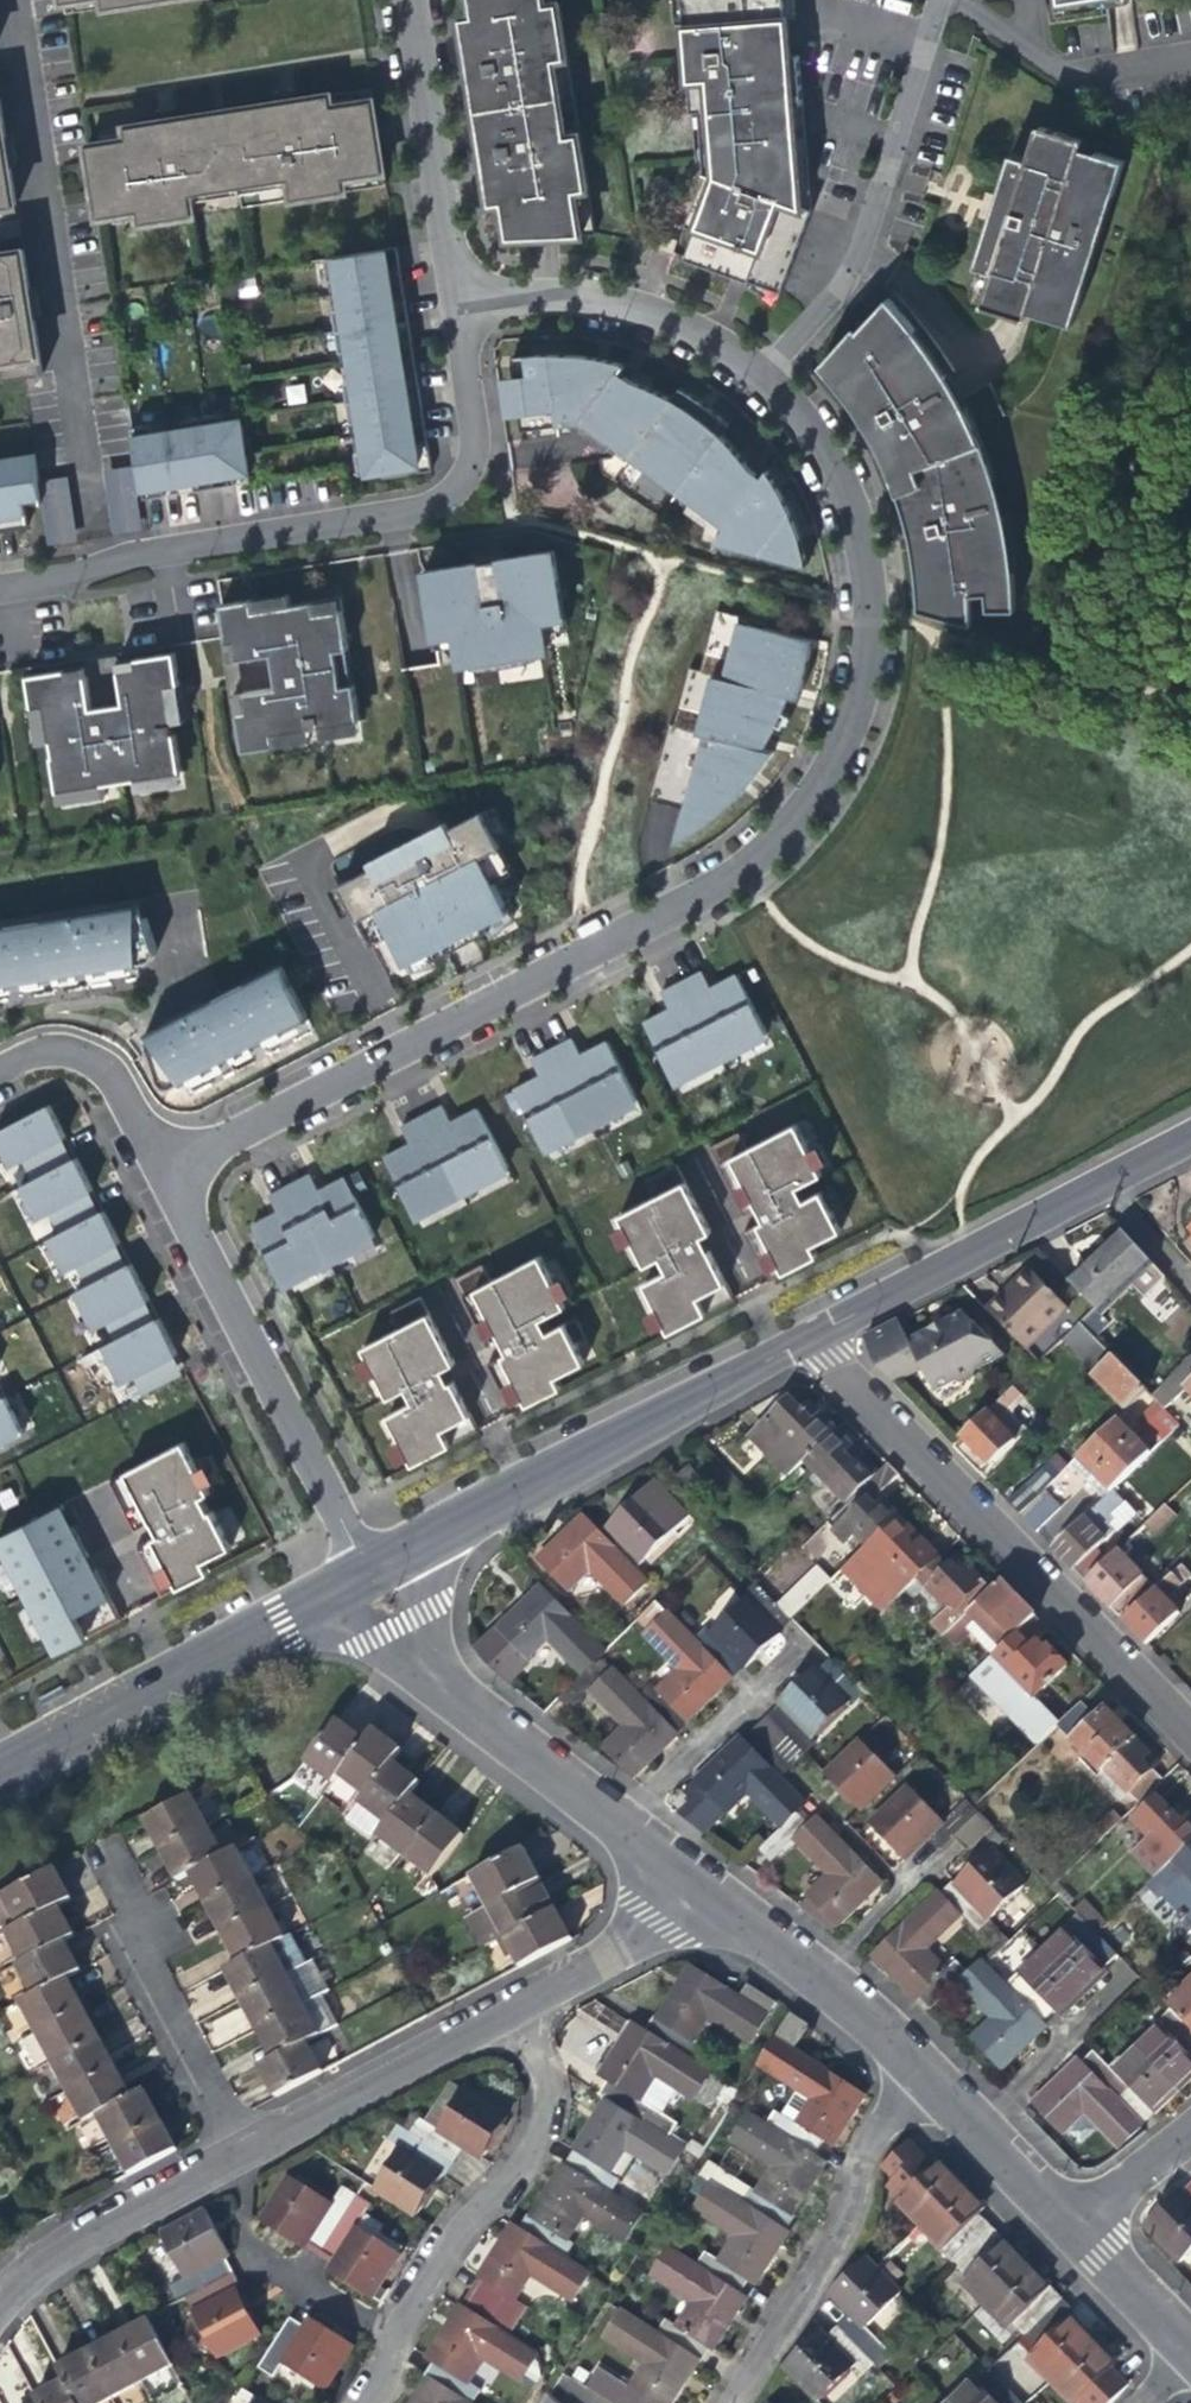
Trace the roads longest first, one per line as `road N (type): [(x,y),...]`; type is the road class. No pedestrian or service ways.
road 1 (residential): [(160,1173),(753,863),(798,812),(843,734),(866,644),(845,506),(774,395),(746,379)]
road 2 (residential): [(807,1337),(1190,1732)]
road 3 (residential): [(474,462),(438,504),(0,595)]
road 4 (tertiary): [(375,1568),(807,1337)]
road 5 (residential): [(316,1600),(696,1898)]
road 6 (residential): [(494,2007),(529,2078),(522,2147),(447,2223),(362,2402)]
road 7 (residential): [(160,1173),(375,1568)]
road 8 (residential): [(934,0),(850,256),(835,283),(746,379)]
road 9 (residential): [(917,2076),(729,2402)]
road 10 (tertiary): [(0,1767),(316,1600)]
road 11 (tertiary): [(807,1337),(1098,1183)]
road 12 (residential): [(746,379),(630,314),(451,308)]
road 13 (residential): [(451,308),(405,0)]
road 14 (residential): [(238,2143),(494,2007)]
road 15 (residential): [(696,1898),(871,2029),(917,2076)]
road 16 (residential): [(0,2284),(42,2246),(238,2143)]
road 17 (residential): [(1190,52),(1084,73),(1041,64),(959,0)]
road 18 (residential): [(124,1930),(238,2143)]
road 19 (residential): [(0,1062),(62,1045),(95,1062),(160,1173)]
road 20 (residential): [(494,2007),(696,1898)]
road 21 (residential): [(917,2076),(1063,2217)]
road 22 (residential): [(1063,2217),(1190,2347)]
road 23 (residential): [(1190,2115),(1063,2217)]
road 24 (residential): [(474,462),(451,308)]
road 25 (residential): [(1098,1183),(1190,1285)]

